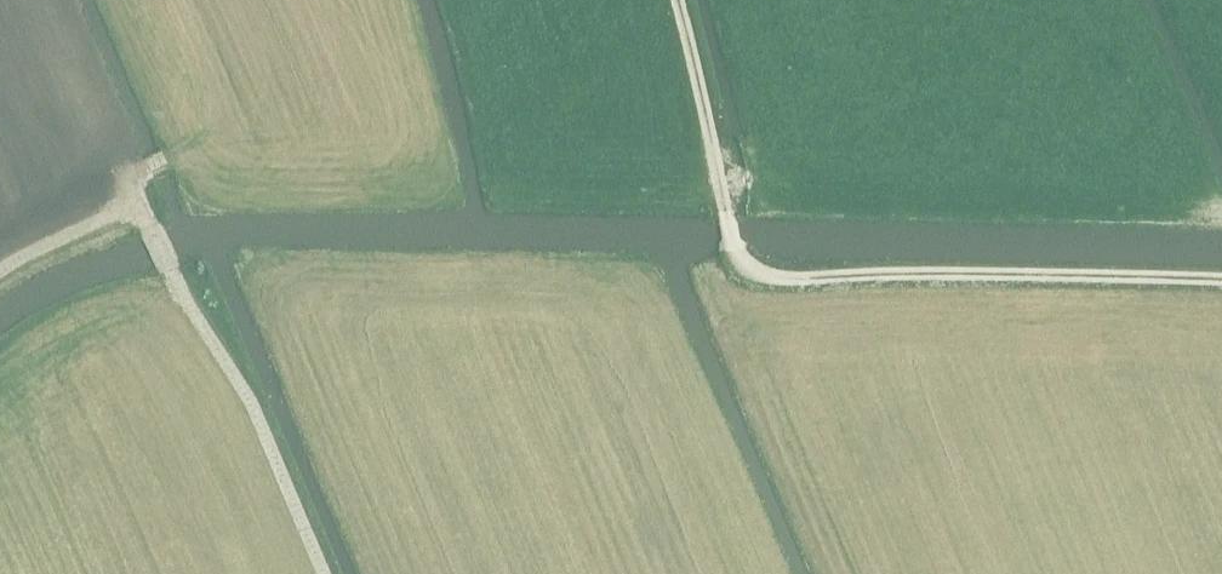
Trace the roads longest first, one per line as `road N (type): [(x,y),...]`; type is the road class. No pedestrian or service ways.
road 1 (track): [(320,573),(232,369),(168,269),(140,204),(43,246)]

